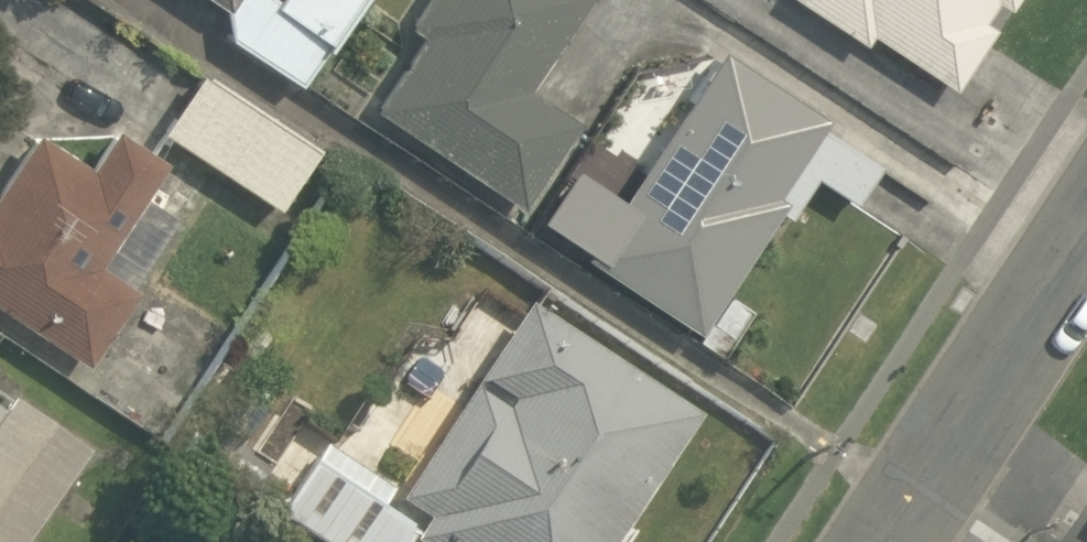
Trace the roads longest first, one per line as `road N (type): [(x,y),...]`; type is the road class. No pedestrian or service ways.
road 1 (unclassified): [(893,541),(1086,242)]

